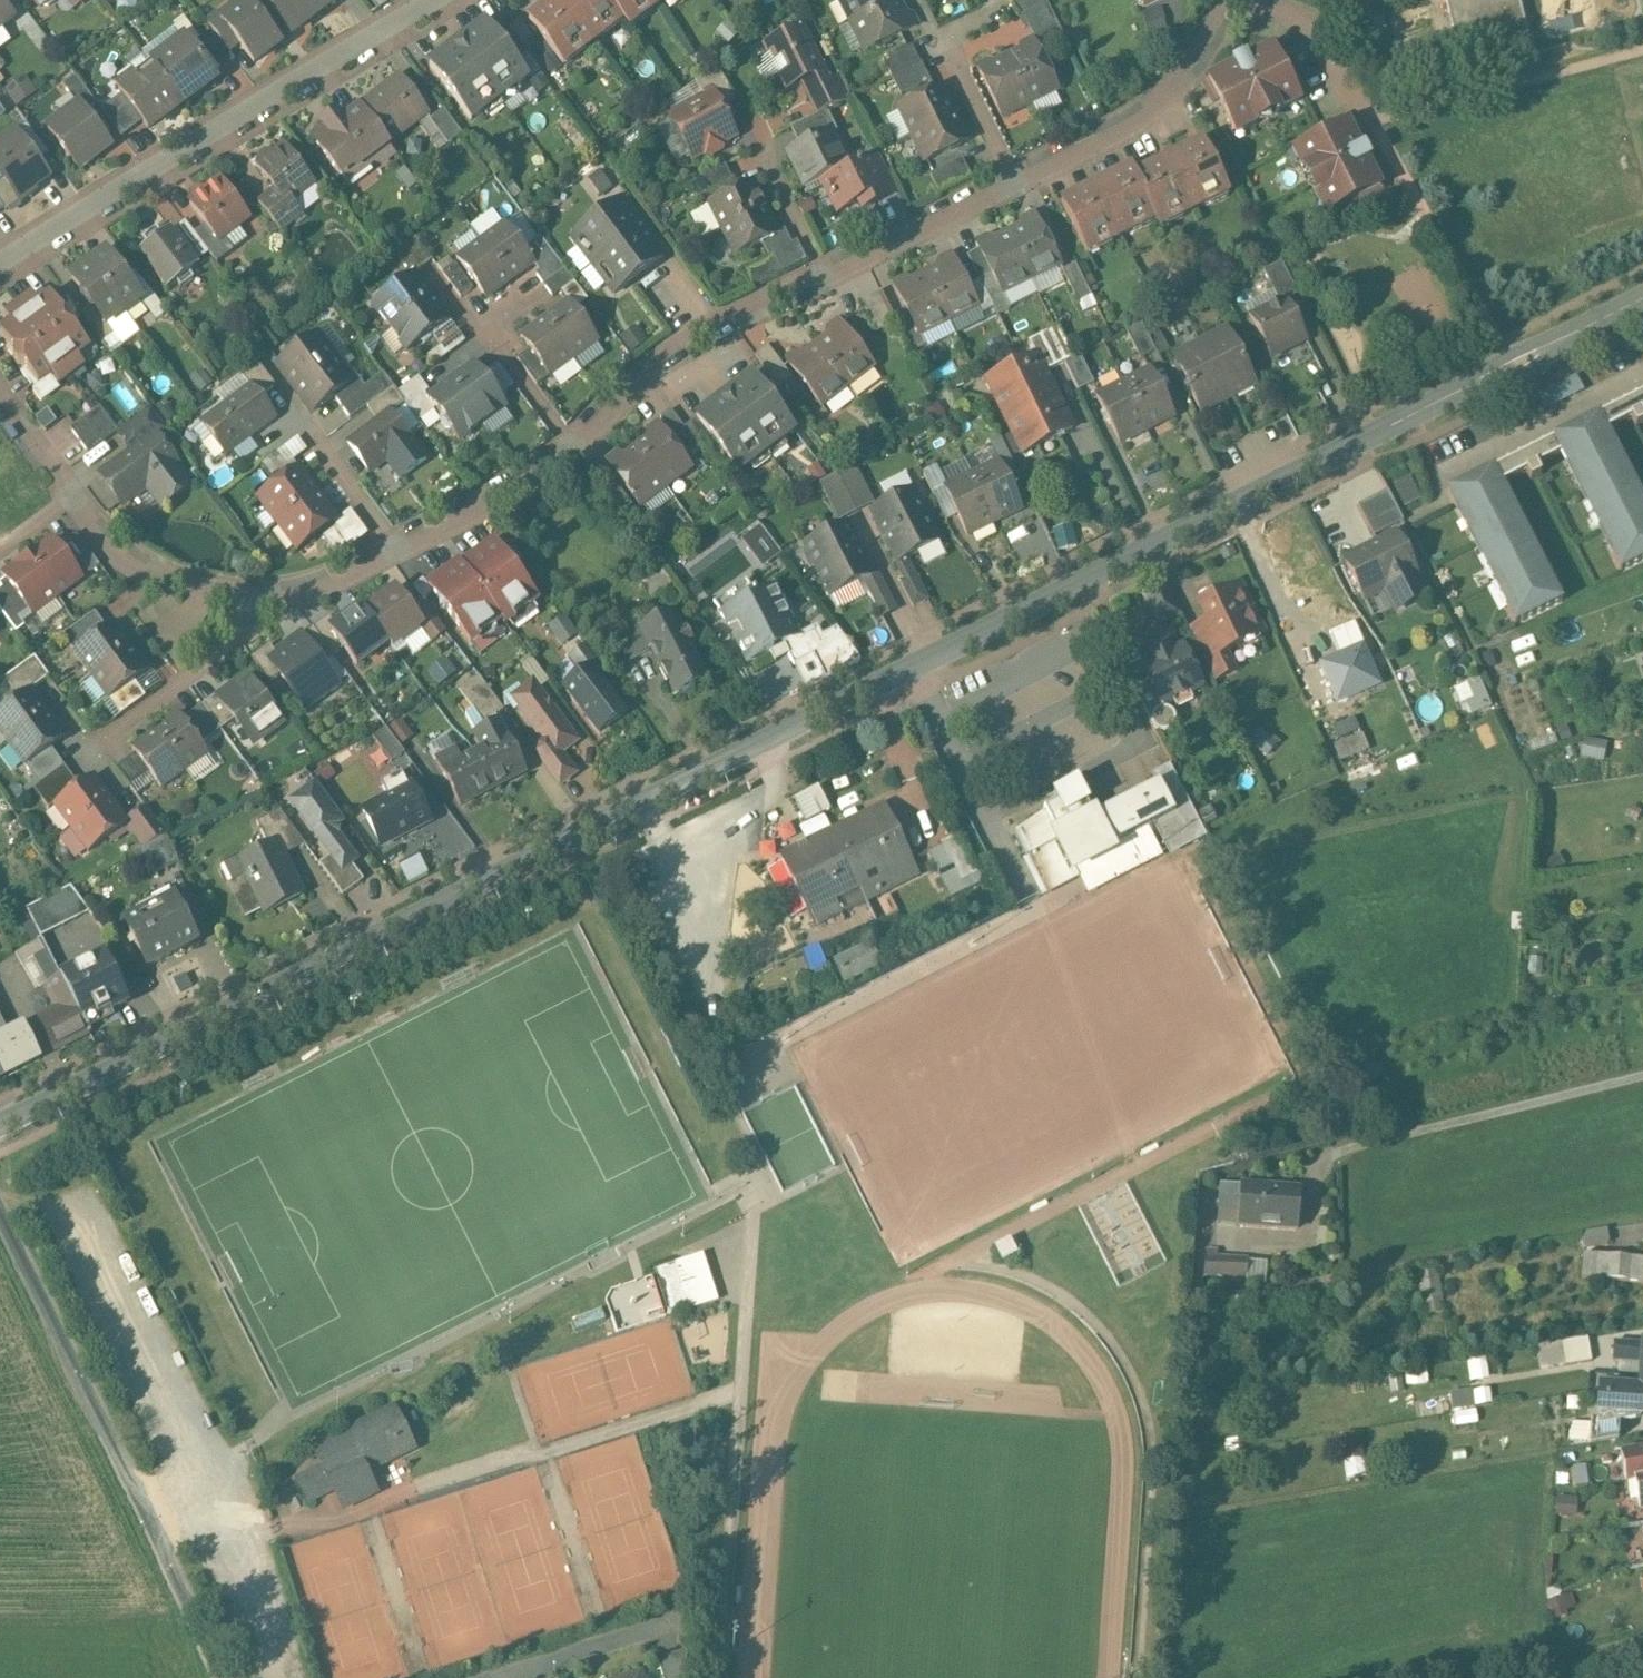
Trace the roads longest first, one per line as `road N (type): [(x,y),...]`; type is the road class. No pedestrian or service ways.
road 1 (tertiary): [(0,1124),(1642,296)]
road 2 (residential): [(0,1216),(230,1677)]
road 3 (residential): [(436,0),(0,266)]
road 4 (residential): [(569,444),(617,406),(670,342),(823,273)]
road 5 (residential): [(69,500),(114,562),(220,591),(323,587)]
road 6 (residential): [(1012,184),(1128,126),(1190,60),(1223,0)]
road 7 (residential): [(323,587),(108,740)]
road 8 (residential): [(823,273),(1012,184)]
road 9 (residential): [(399,550),(456,522),(569,444)]
road 10 (residential): [(495,1677),(679,1619)]
road 11 (residential): [(1263,0),(1303,20),(1372,122)]
road 12 (residential): [(399,550),(311,435)]
road 13 (residential): [(1012,184),(953,61)]
road 14 (residential): [(823,273),(763,152)]
road 15 (residential): [(569,444),(489,336)]

